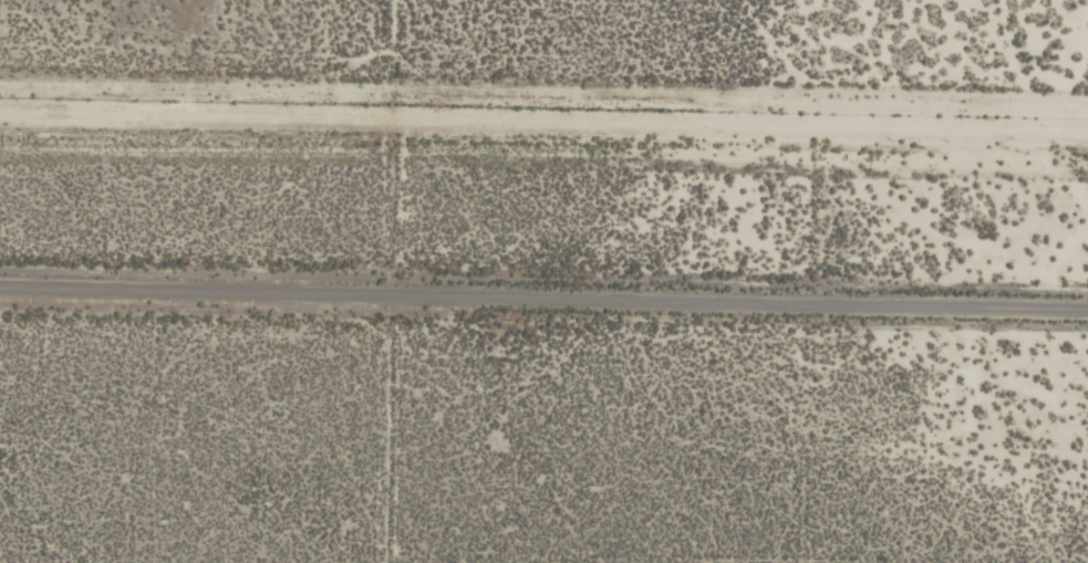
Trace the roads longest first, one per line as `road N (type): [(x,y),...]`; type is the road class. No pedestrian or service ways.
road 1 (residential): [(1087,134),(0,111)]
road 2 (residential): [(1087,297),(0,276)]

